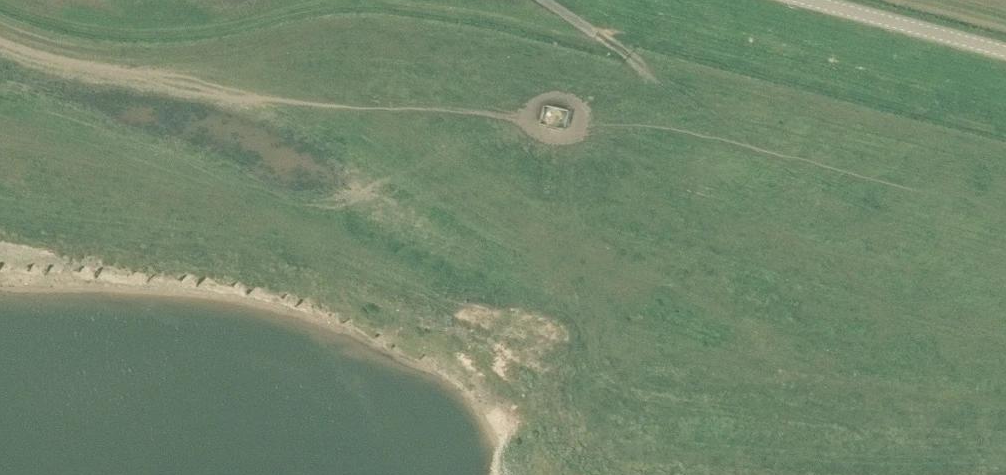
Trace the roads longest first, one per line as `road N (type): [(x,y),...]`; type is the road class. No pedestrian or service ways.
road 1 (unclassified): [(1005,51),(809,0)]

